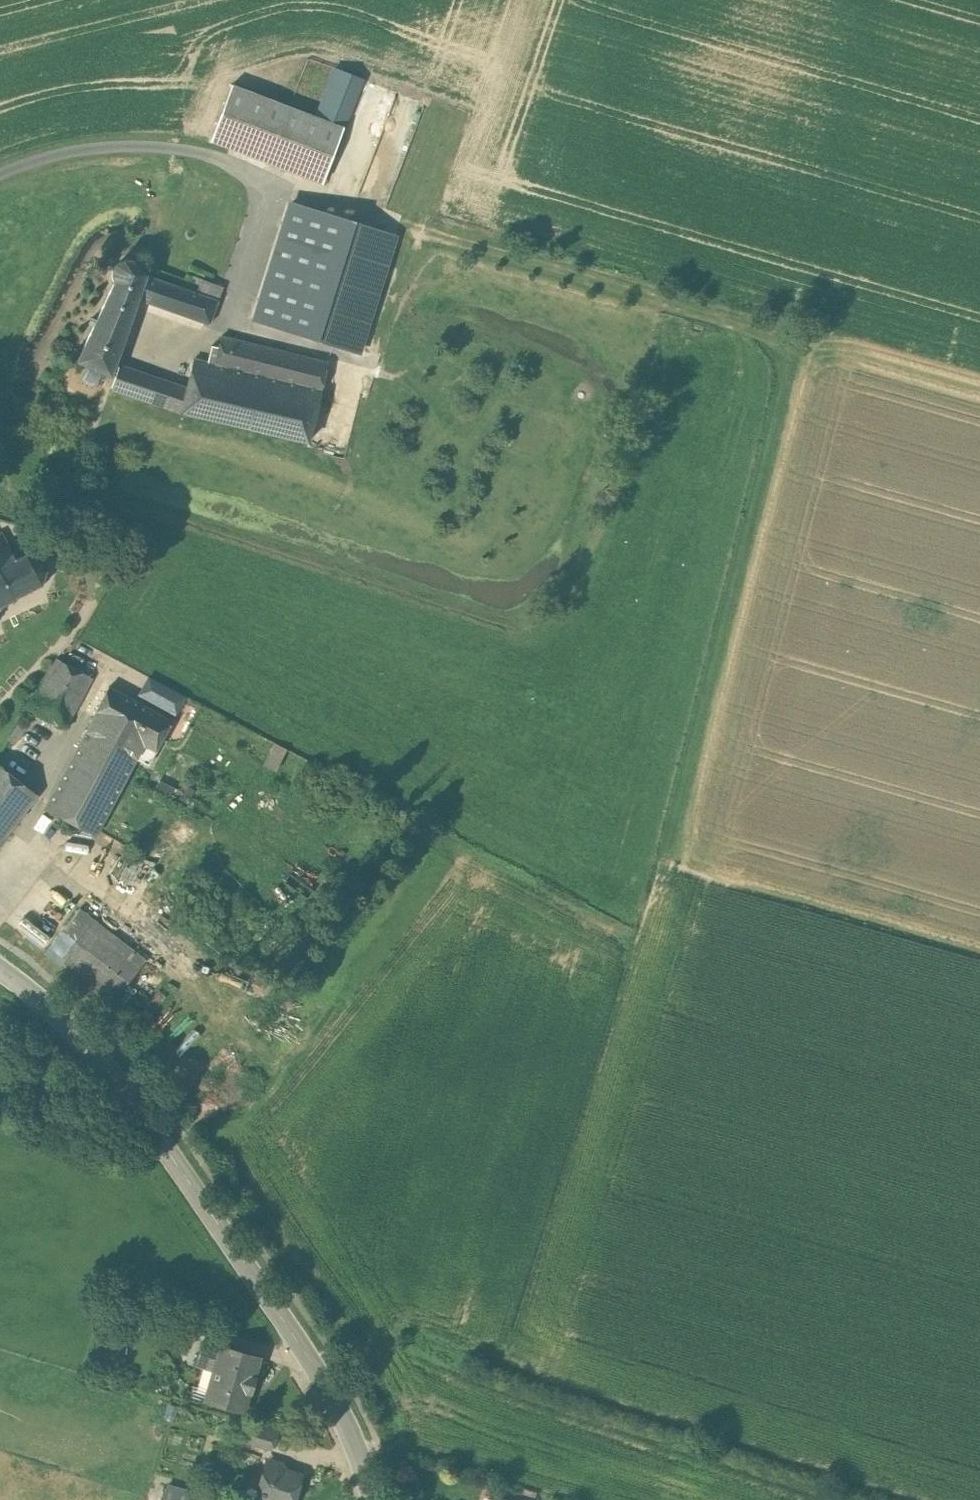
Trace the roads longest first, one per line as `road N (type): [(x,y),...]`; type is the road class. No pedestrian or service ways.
road 1 (track): [(659,878),(786,383),(785,346),(762,330),(416,224)]
road 2 (secondary): [(374,1499),(331,1393),(138,1108),(72,1028),(0,968)]
road 3 (track): [(108,379),(51,576)]

